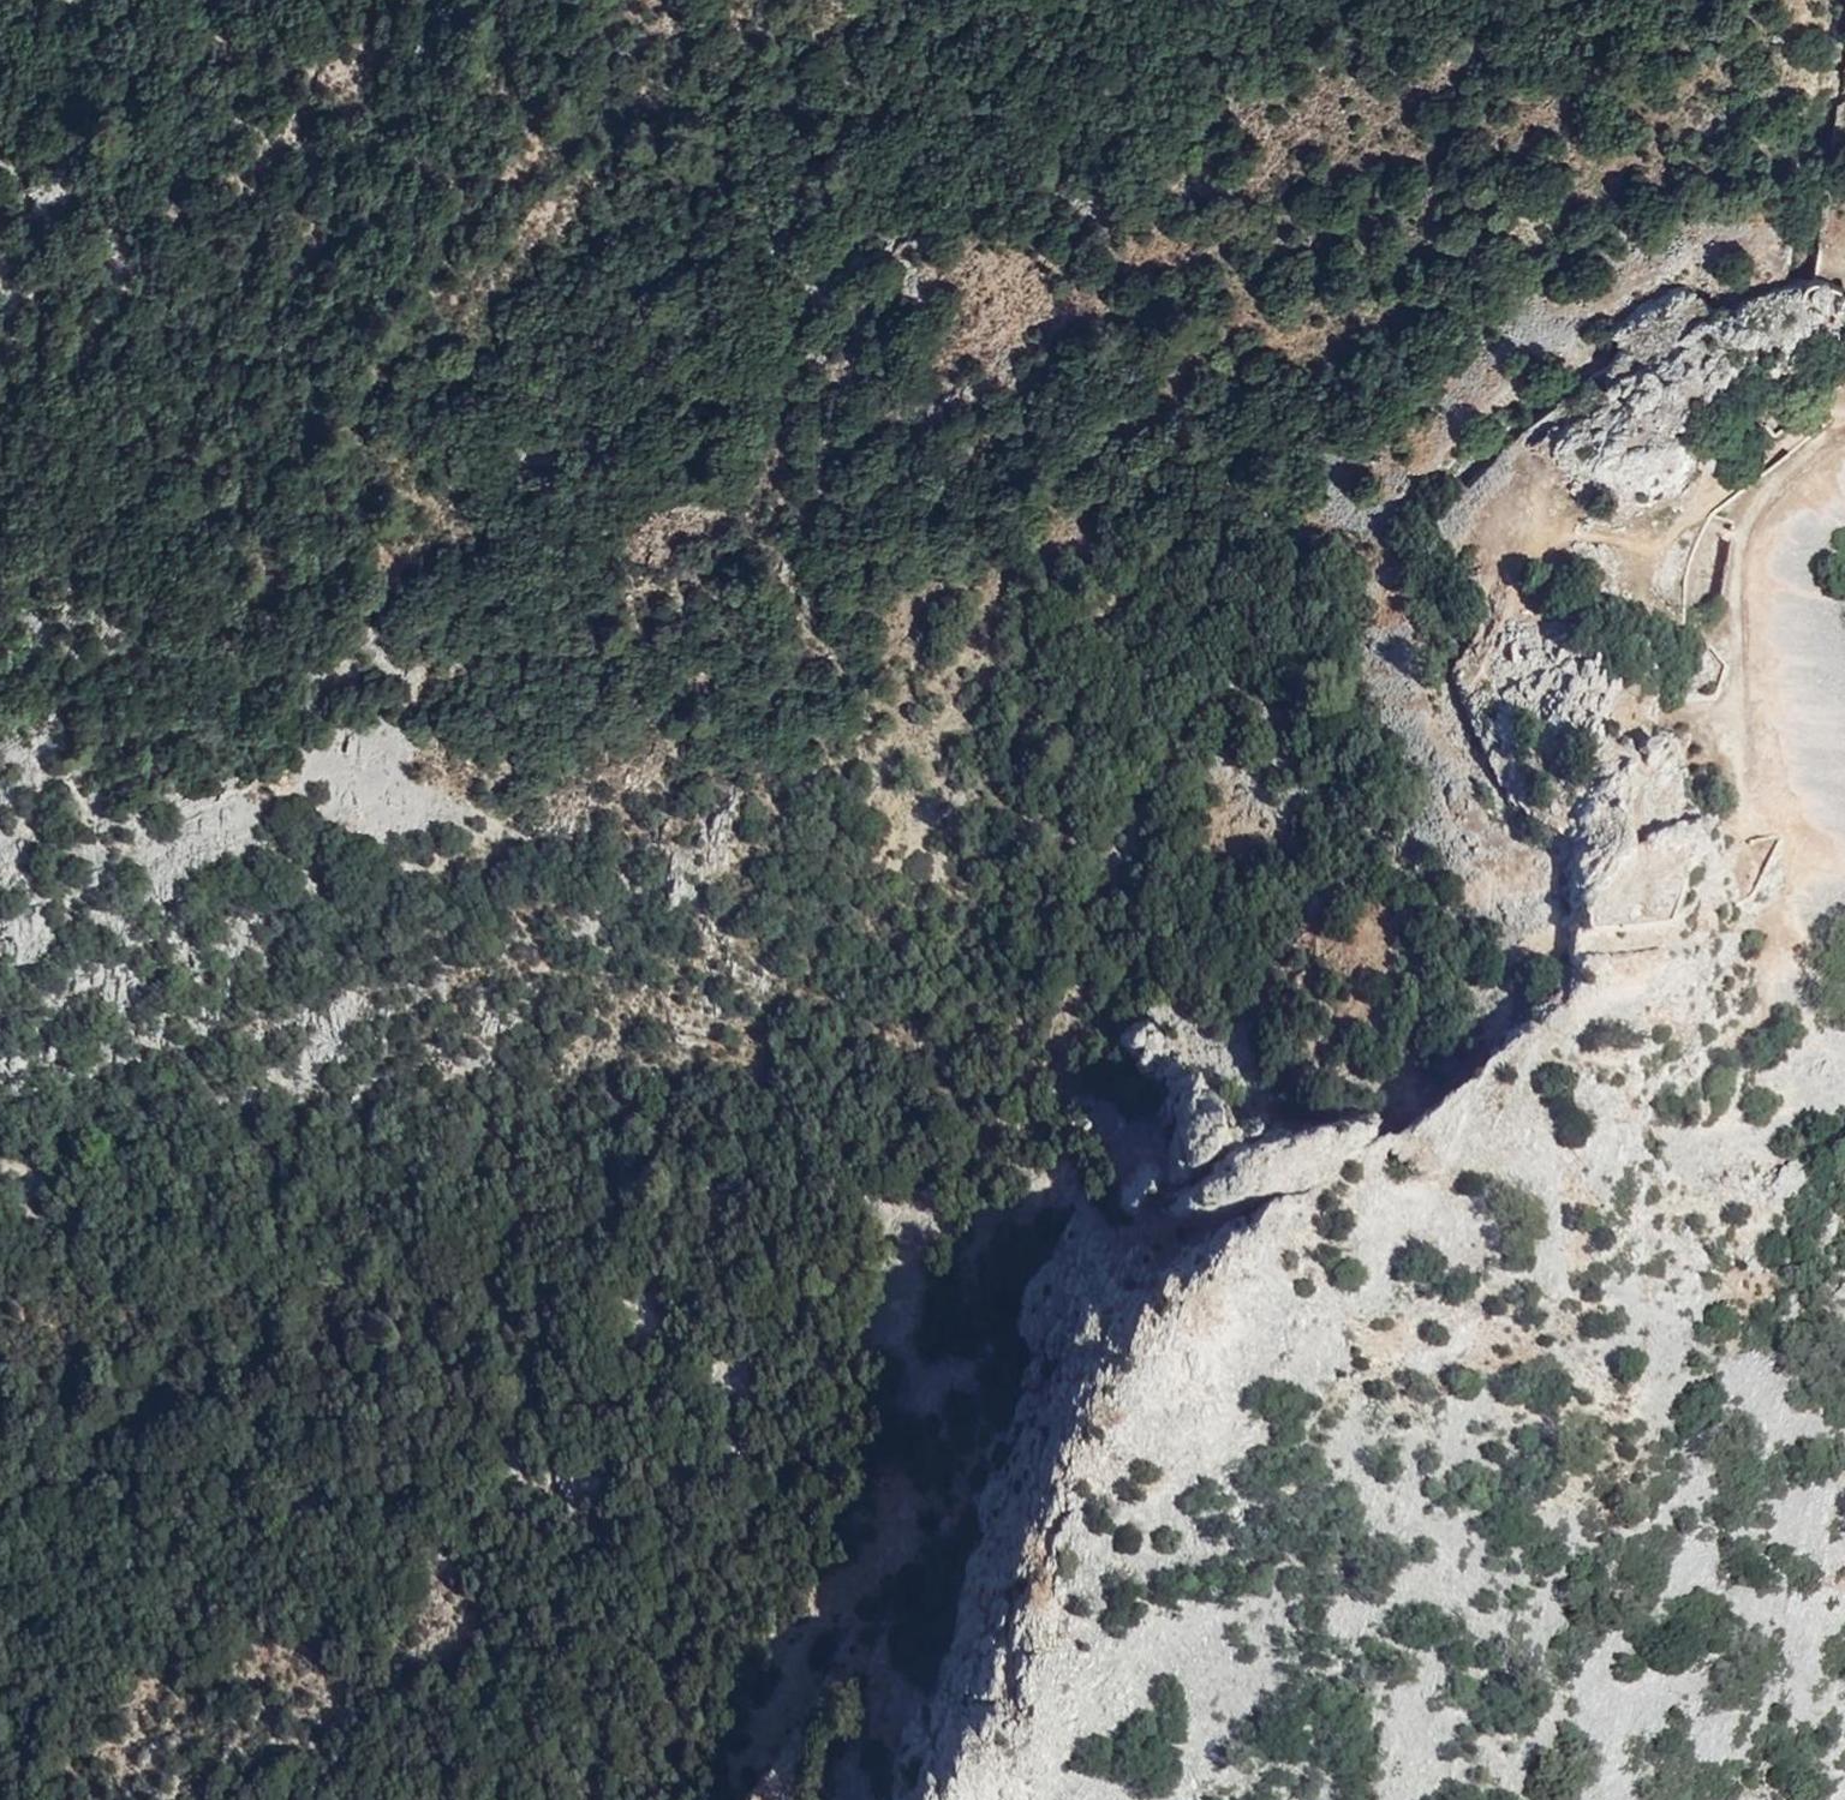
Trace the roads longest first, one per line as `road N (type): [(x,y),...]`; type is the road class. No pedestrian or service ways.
road 1 (track): [(1441,531),(1623,560),(1832,417),(1844,416)]
road 2 (track): [(1844,448),(1792,474),(1754,547),(1772,790)]

